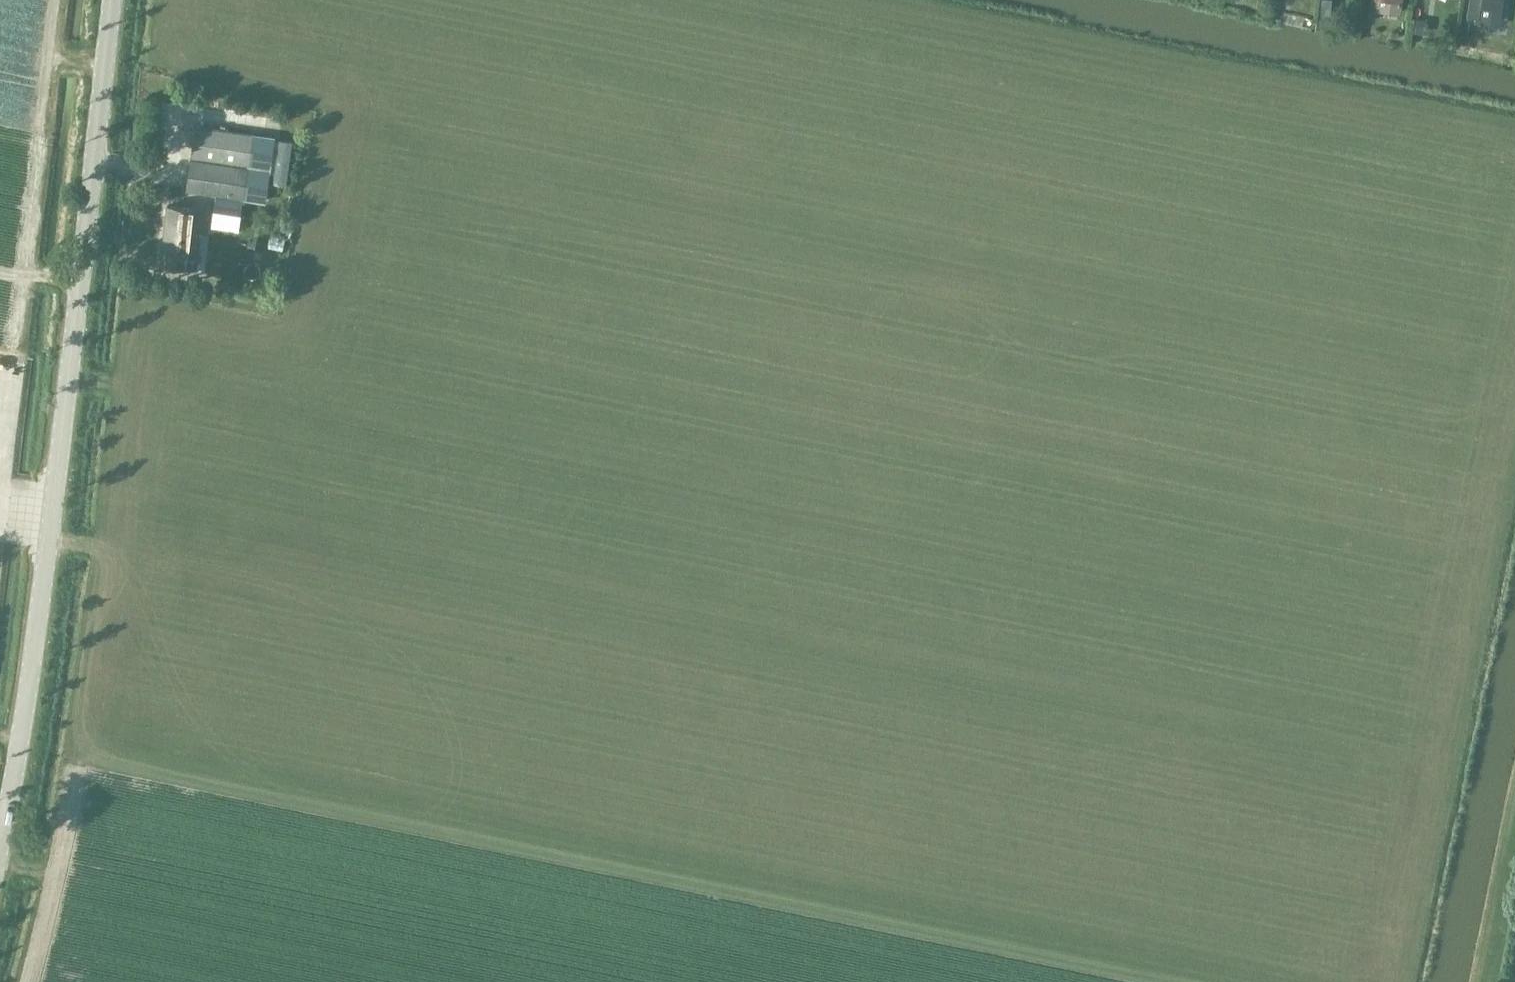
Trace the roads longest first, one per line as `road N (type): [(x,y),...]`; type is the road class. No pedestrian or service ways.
road 1 (tertiary): [(0,846),(46,594),(115,0)]

